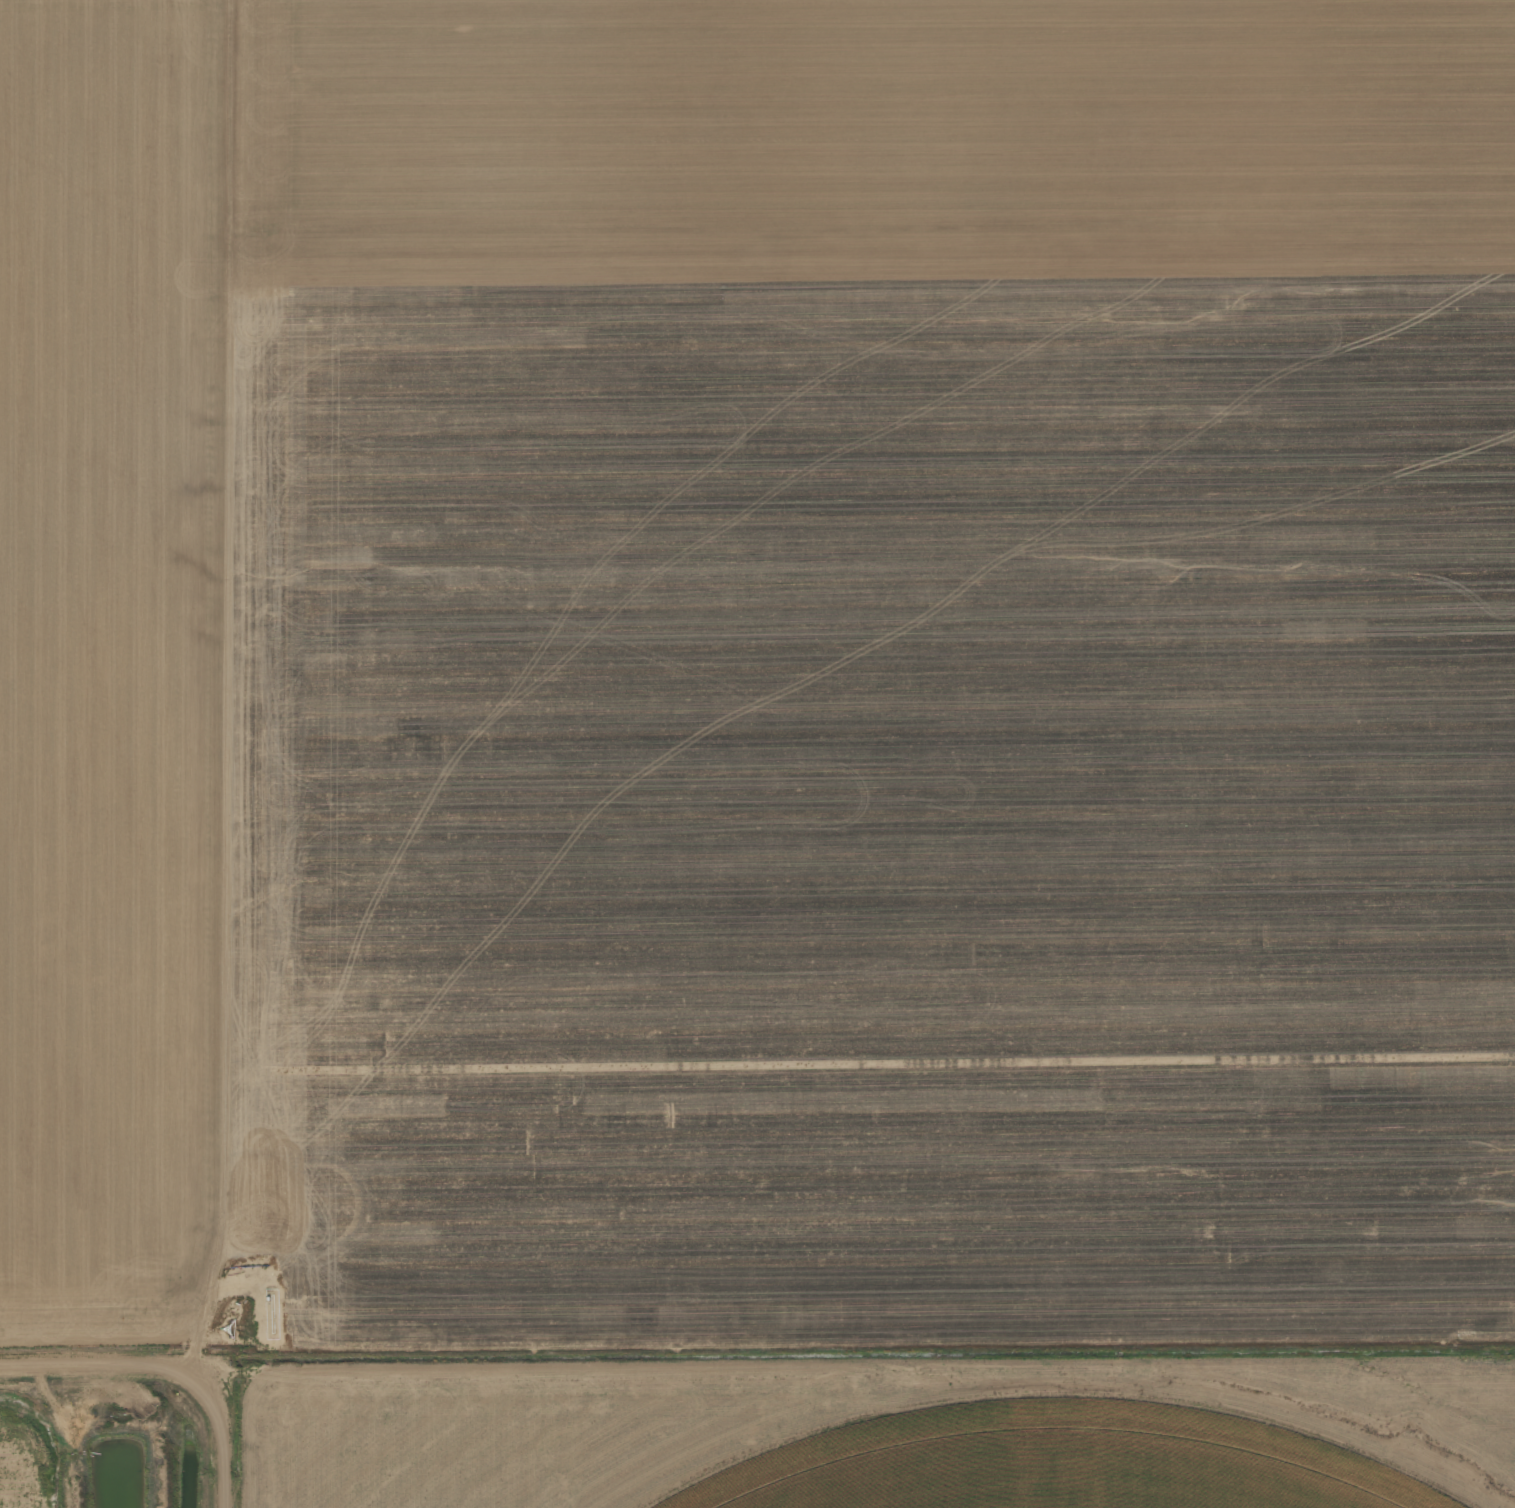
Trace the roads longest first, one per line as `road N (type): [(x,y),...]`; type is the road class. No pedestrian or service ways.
road 1 (residential): [(227,1507),(216,1409),(187,1377)]

